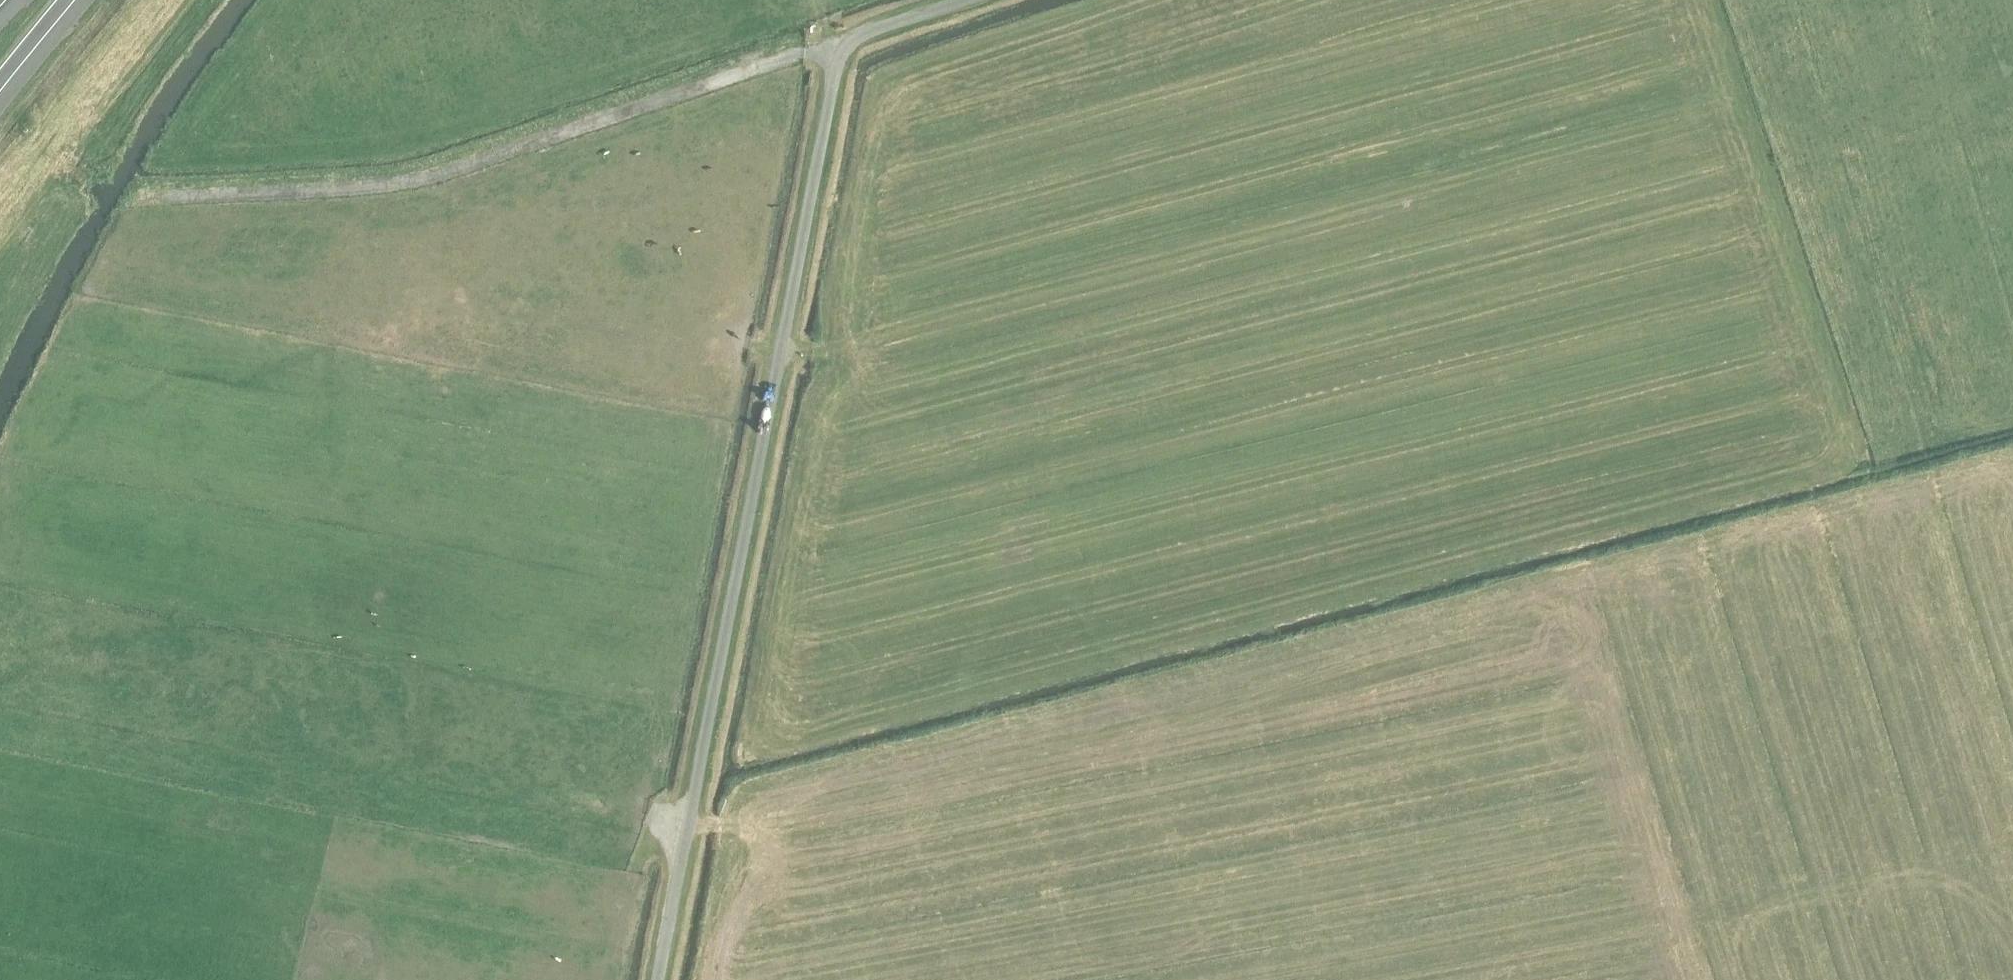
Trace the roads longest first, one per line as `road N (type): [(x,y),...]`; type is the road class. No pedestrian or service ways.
road 1 (unclassified): [(658,979),(837,50),(959,0)]

